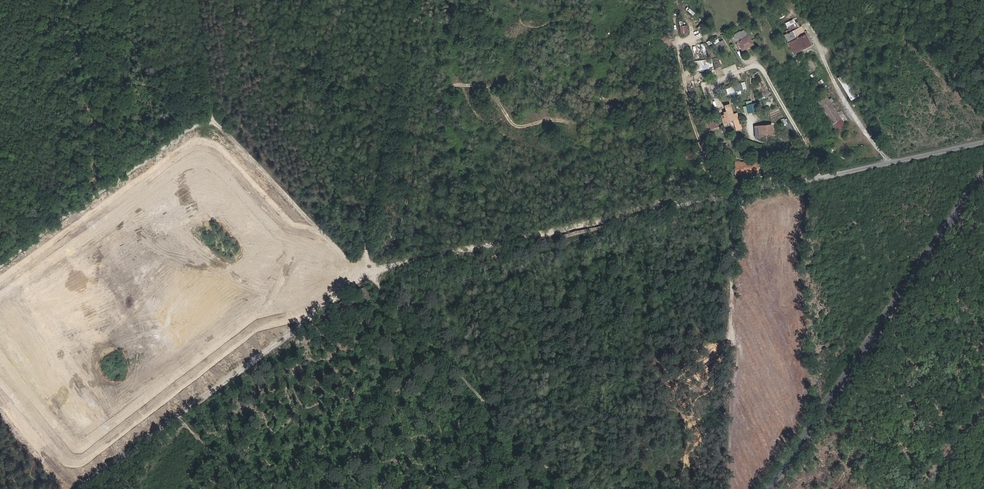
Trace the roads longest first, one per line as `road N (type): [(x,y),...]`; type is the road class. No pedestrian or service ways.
road 1 (track): [(983,152),(365,273)]
road 2 (unclassified): [(983,180),(769,488)]
road 3 (track): [(365,273),(82,488)]
road 4 (track): [(199,0),(220,128),(345,268),(365,273)]

